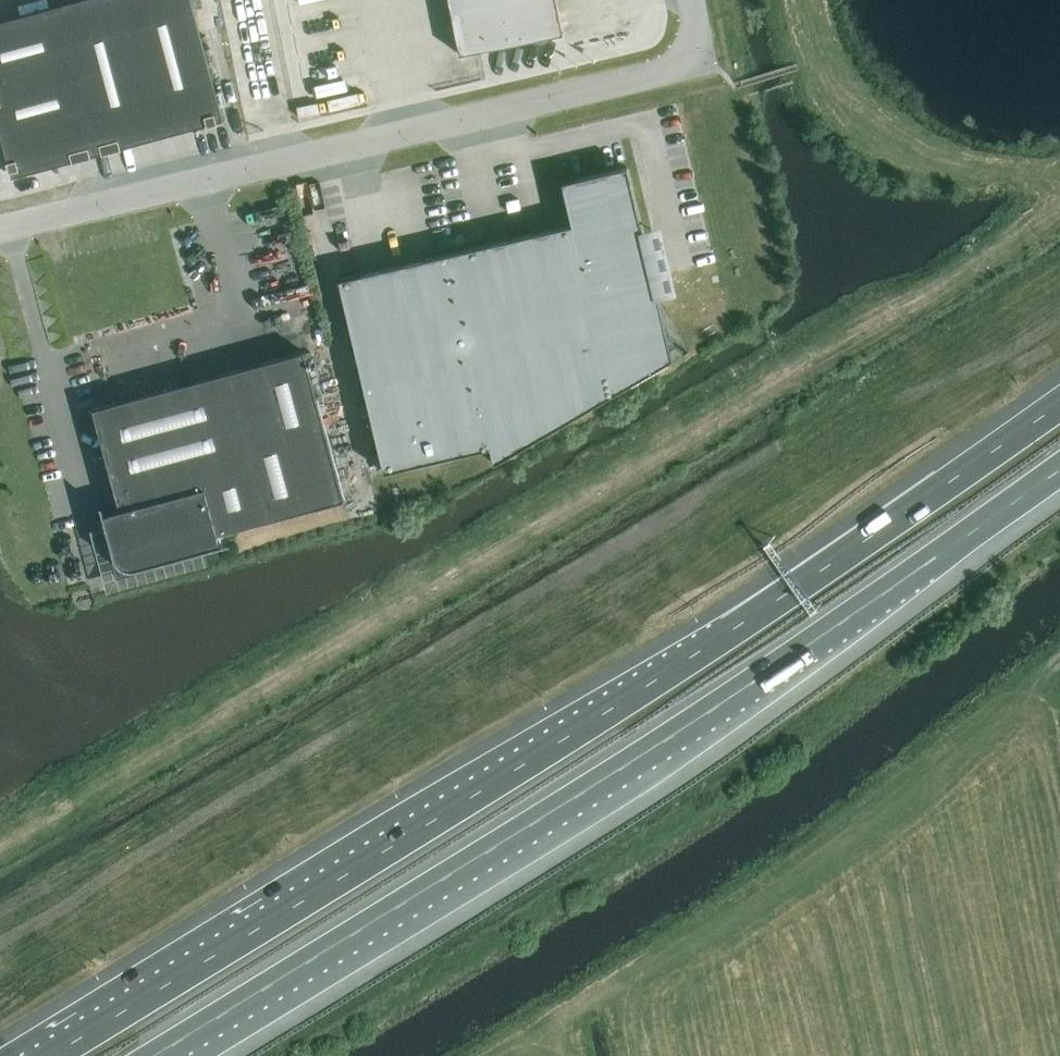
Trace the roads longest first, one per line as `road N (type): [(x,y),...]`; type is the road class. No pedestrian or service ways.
road 1 (motorway): [(1059,404),(742,624),(47,1055)]
road 2 (motorway): [(154,1055),(549,816),(1059,470)]
road 3 (unclassified): [(689,0),(696,41),(687,60),(0,229)]

